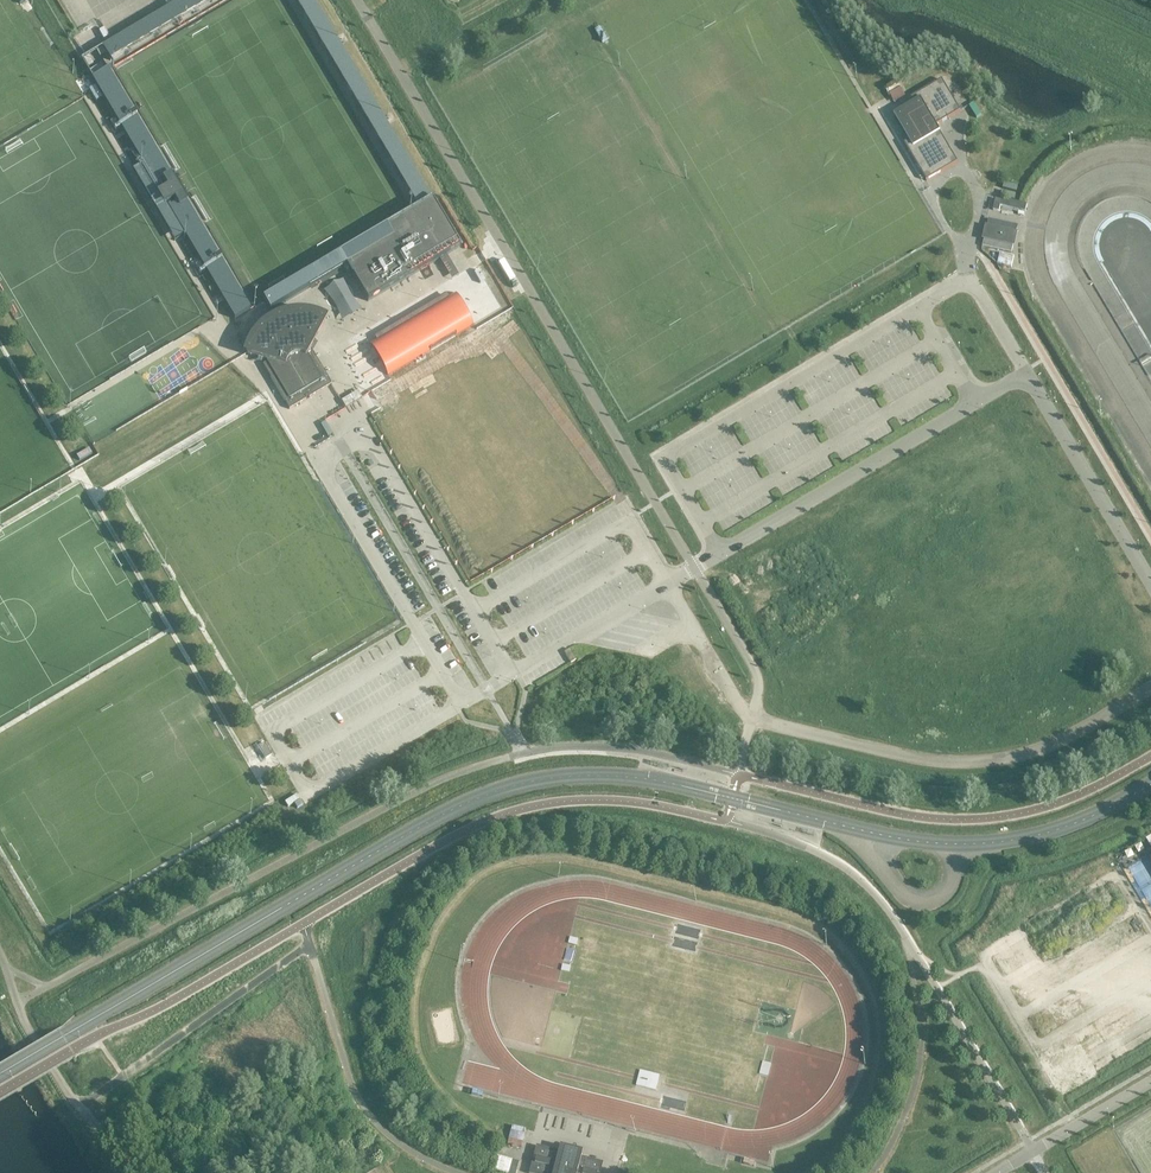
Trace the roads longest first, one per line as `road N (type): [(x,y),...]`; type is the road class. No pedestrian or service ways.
road 1 (unclassified): [(1150,688),(1080,730),(996,759),(928,758),(847,742),(751,716),(665,584)]
road 2 (unclassified): [(1150,1079),(994,1172)]

